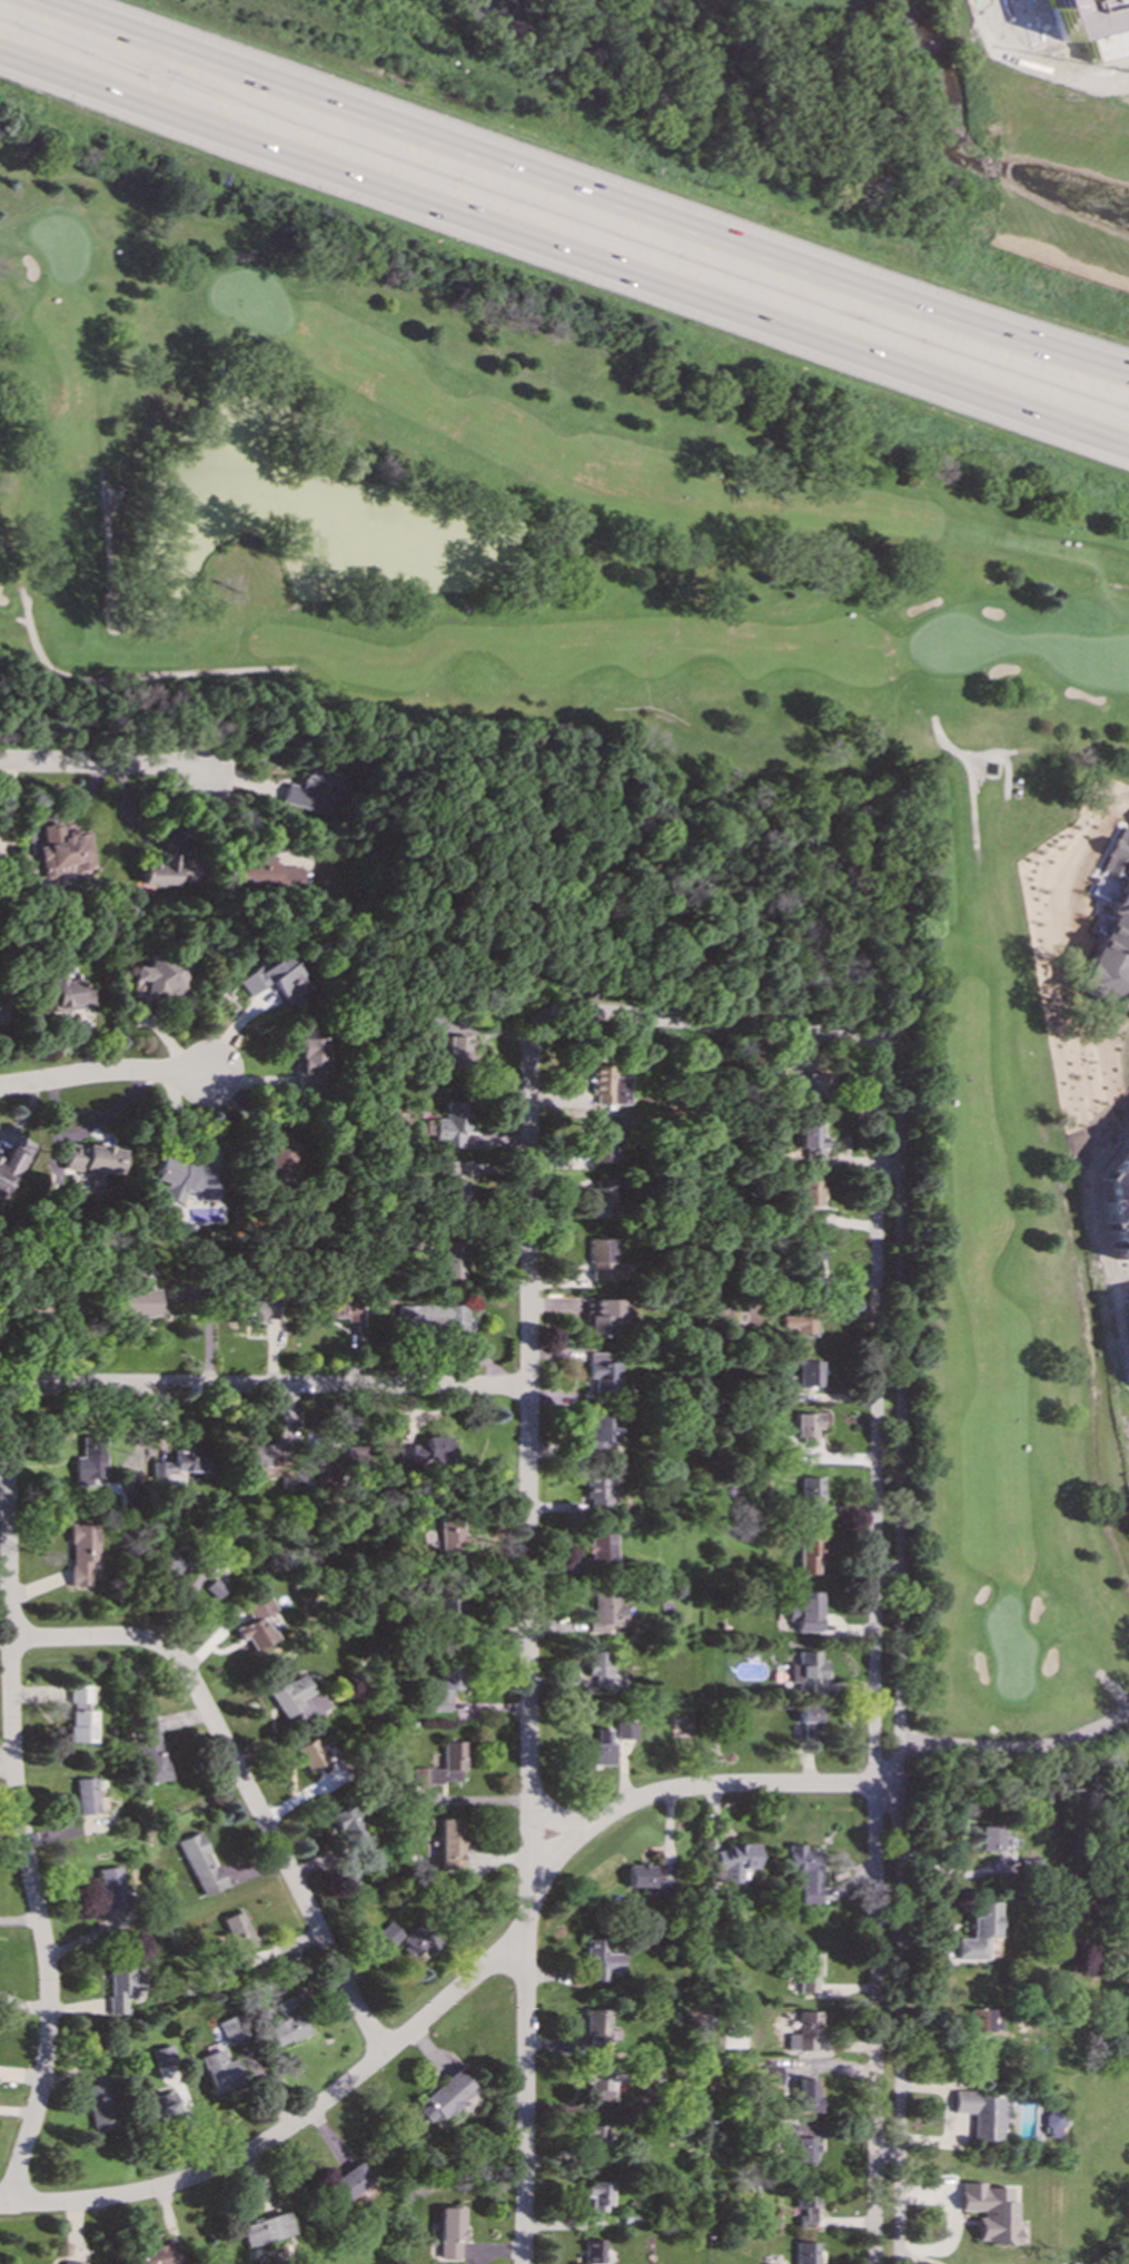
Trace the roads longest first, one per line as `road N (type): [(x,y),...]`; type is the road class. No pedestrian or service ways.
road 1 (residential): [(897,2263),(901,1052),(897,1041),(879,1040)]
road 2 (residential): [(523,2263),(529,1073),(537,1028)]
road 3 (residential): [(879,1040),(873,2263)]
road 4 (motorway): [(0,56),(1128,448)]
road 5 (motorway): [(1128,383),(21,0)]
road 6 (residential): [(11,2204),(48,2022),(42,1935),(10,1754),(8,1440),(17,1410)]
road 7 (residential): [(386,2050),(178,1660),(128,1637),(10,1637)]
road 8 (residential): [(0,2204),(116,2197),(216,2169),(300,2120),(478,1973),(525,1949)]
road 9 (residential): [(528,1387),(66,1385),(46,1387),(17,1410)]
road 10 (residential): [(527,1884),(595,1821),(663,1793),(750,1784),(874,1786)]
road 11 (residential): [(537,1028),(547,1018),(584,1013),(879,1040)]
road 12 (residential): [(0,1087),(128,1071),(211,1074)]
road 13 (residential): [(0,762),(206,772)]

